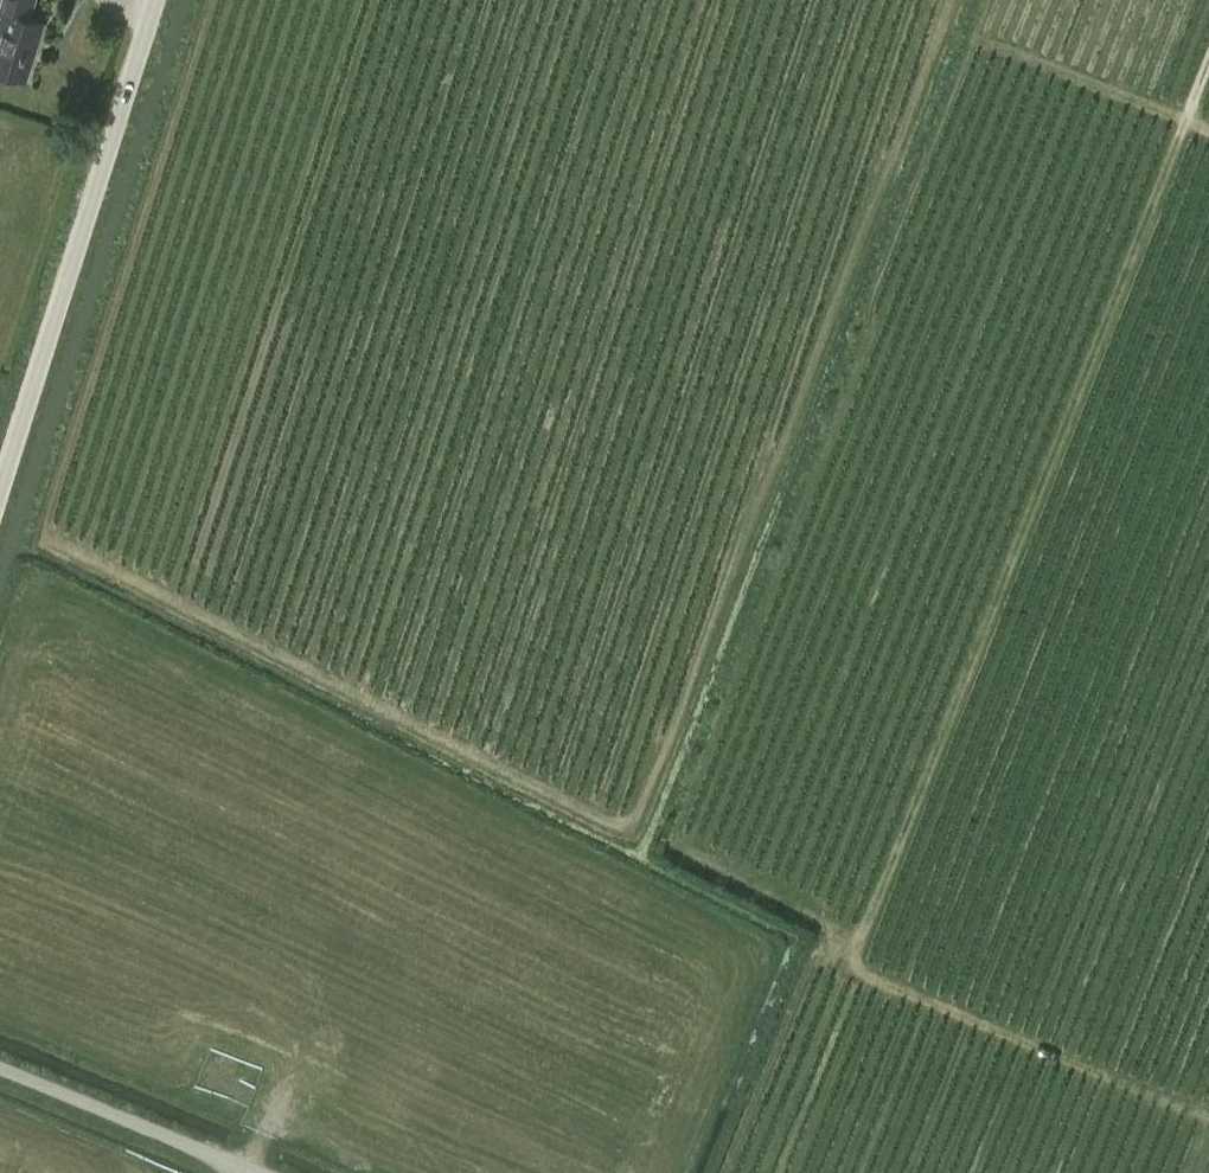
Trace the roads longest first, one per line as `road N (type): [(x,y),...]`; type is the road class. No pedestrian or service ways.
road 1 (unclassified): [(0,460),(137,0)]
road 2 (unclassified): [(258,1172),(0,1065)]

